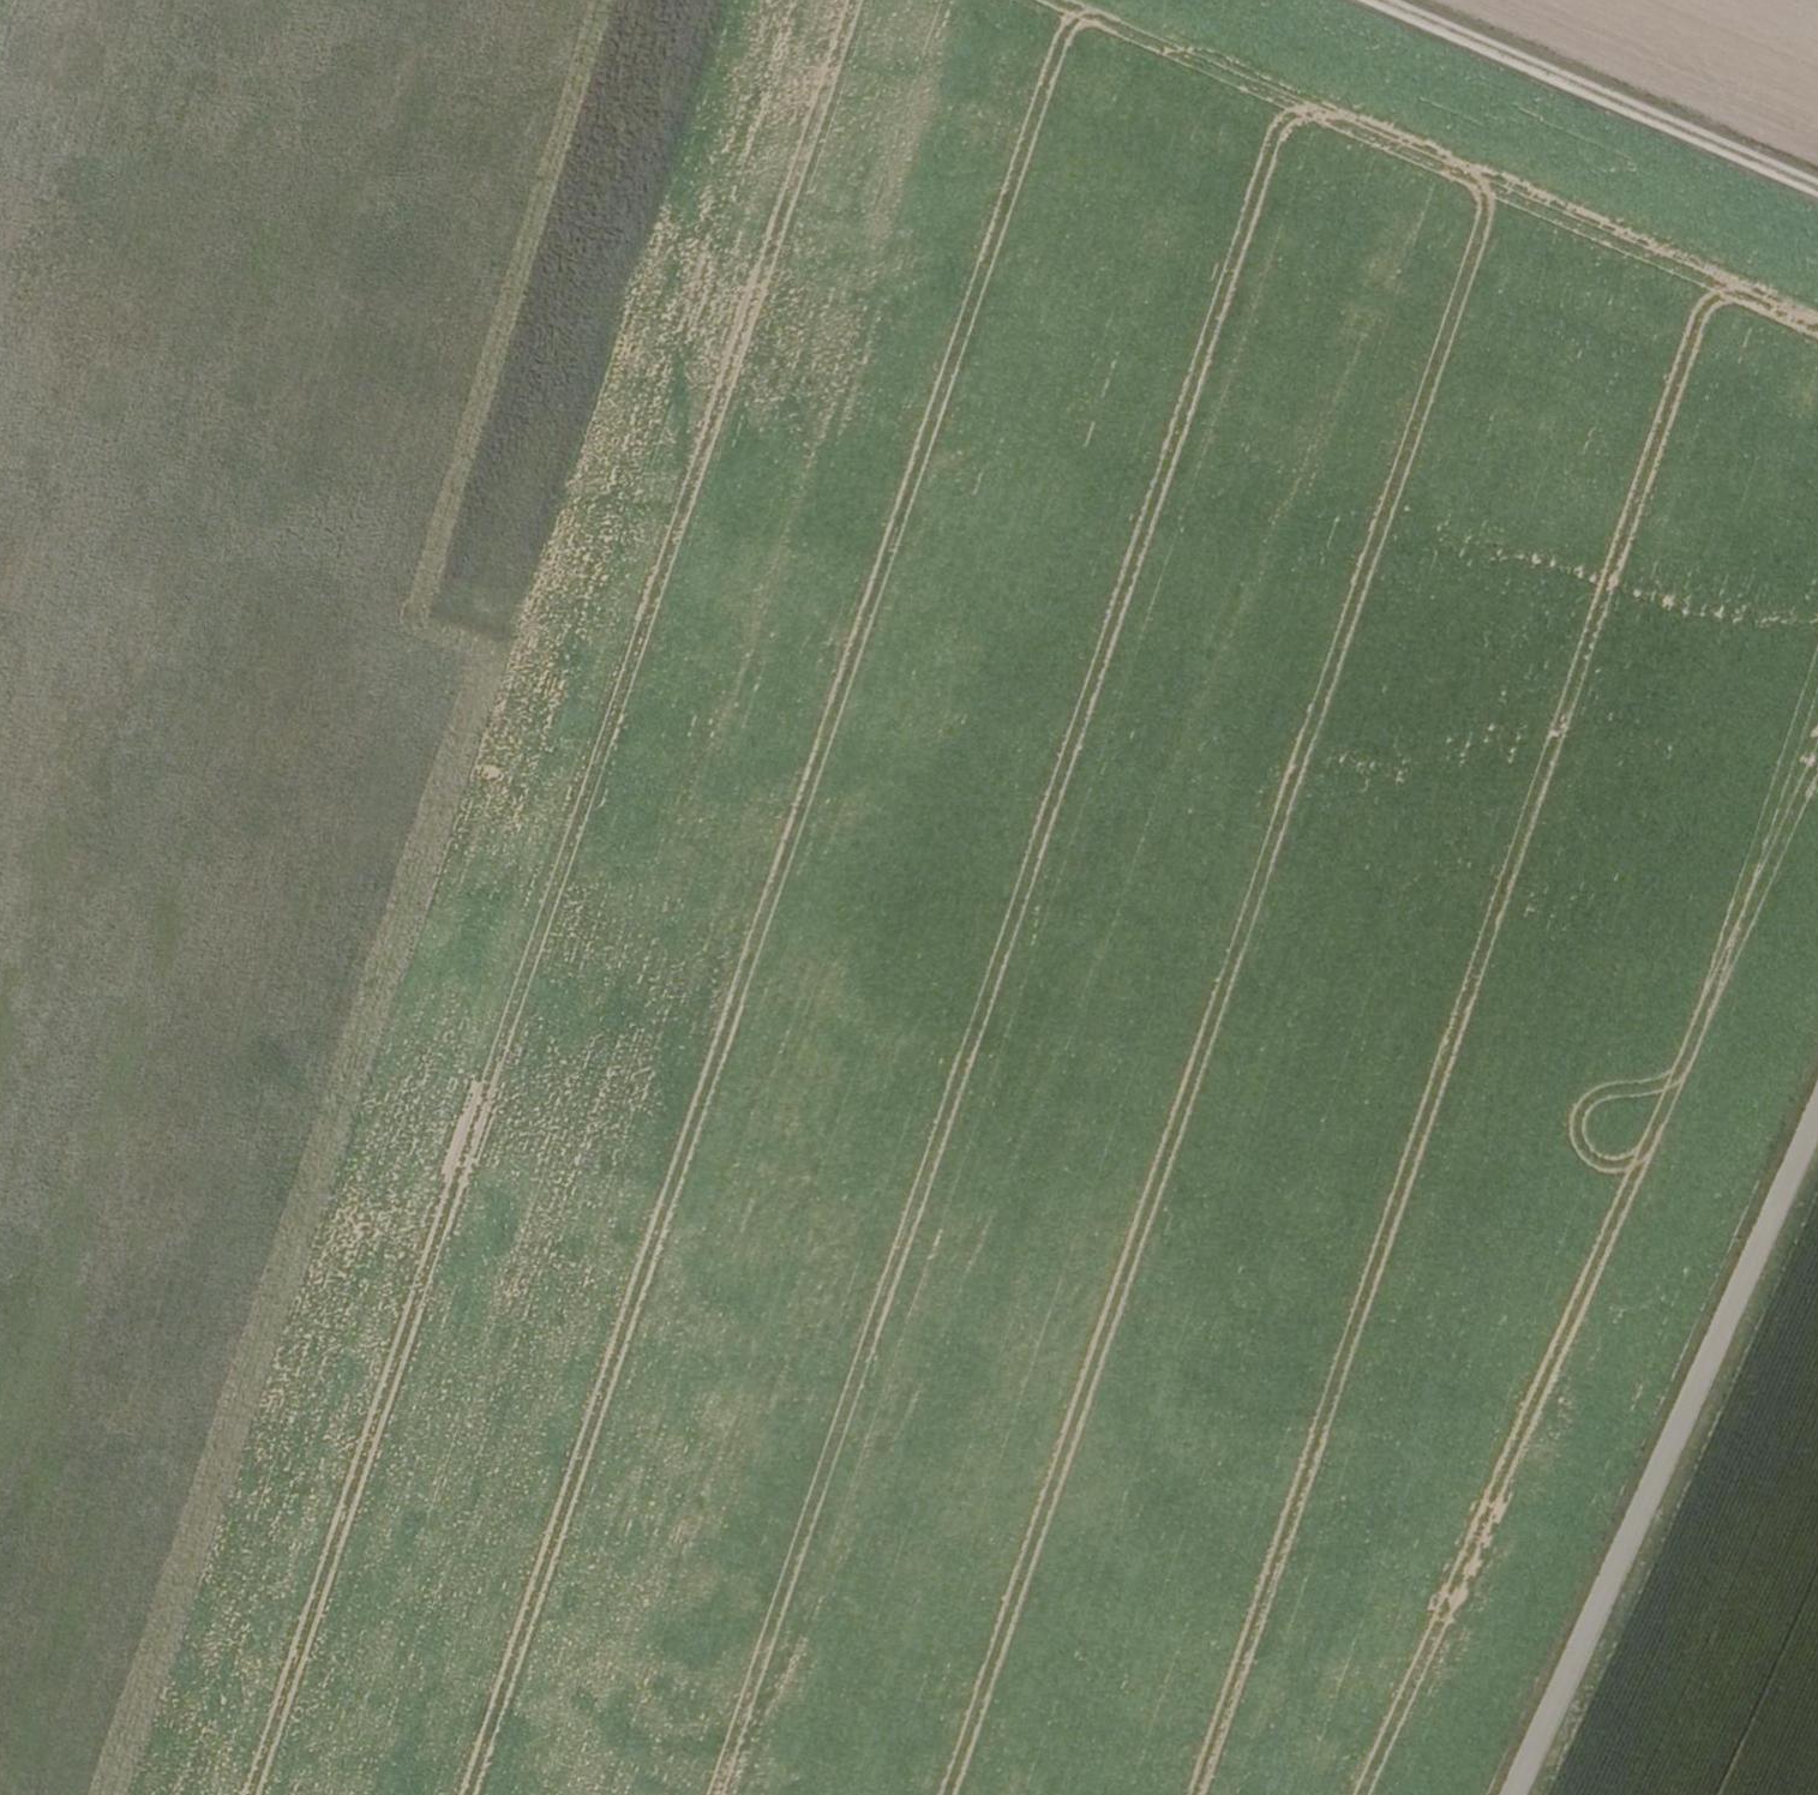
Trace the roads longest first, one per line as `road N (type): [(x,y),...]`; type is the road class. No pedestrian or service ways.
road 1 (unclassified): [(1510,1794),(1817,1113)]
road 2 (track): [(1817,186),(1387,0)]

